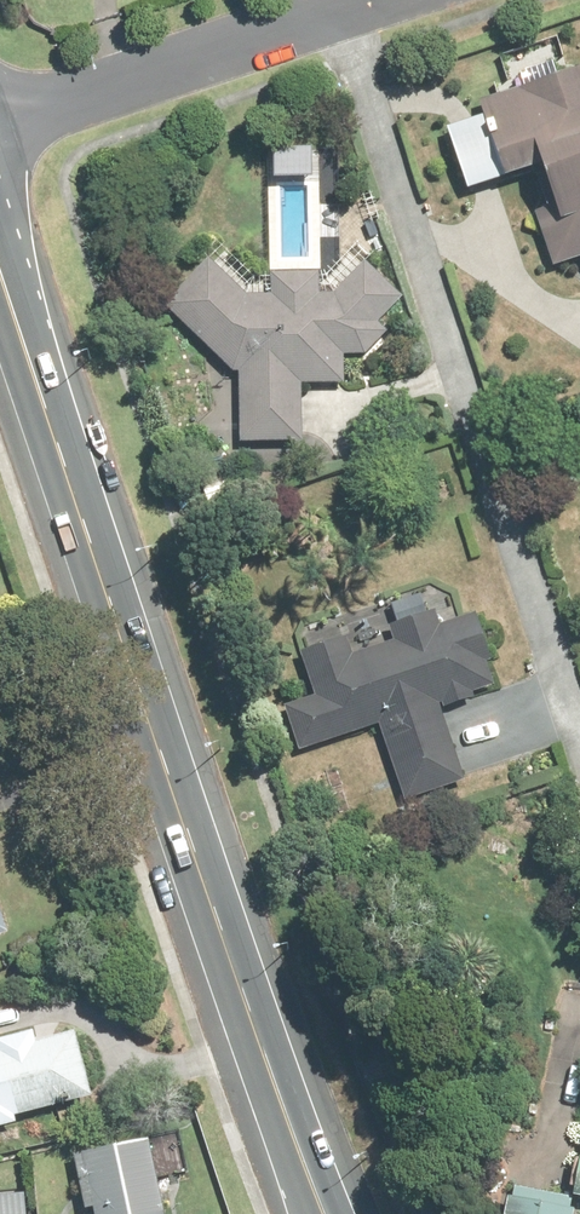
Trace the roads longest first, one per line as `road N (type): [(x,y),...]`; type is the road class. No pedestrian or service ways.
road 1 (secondary): [(311,1213),(0,270)]
road 2 (residential): [(0,117),(356,0)]

